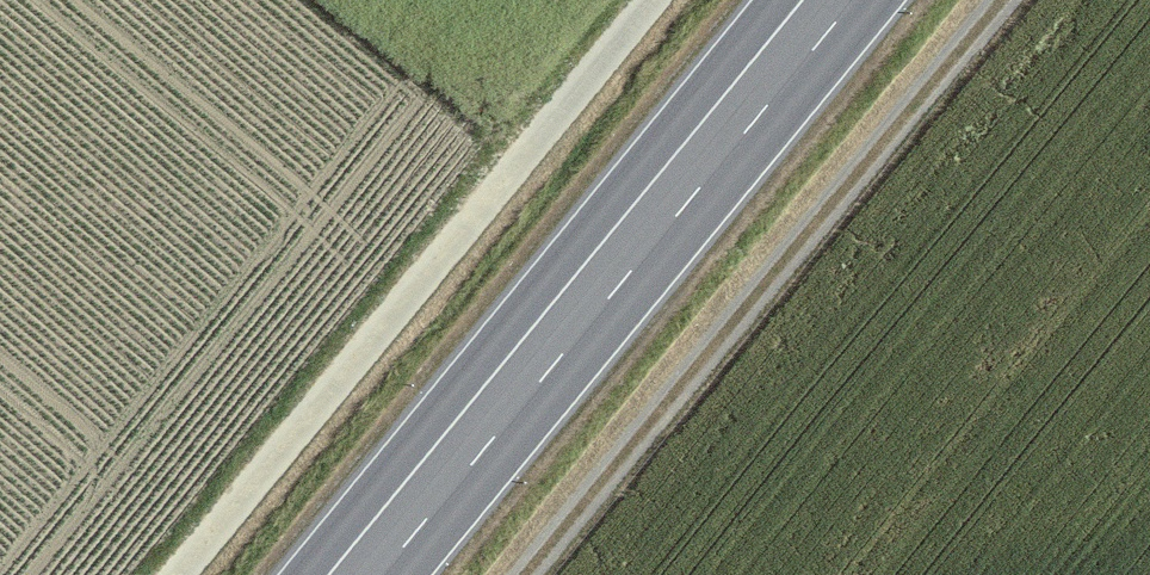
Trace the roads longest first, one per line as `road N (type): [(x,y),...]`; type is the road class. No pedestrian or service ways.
road 1 (track): [(177,574),(652,0)]
road 2 (track): [(527,574),(1002,0)]
road 3 (primary): [(830,0),(356,574)]

